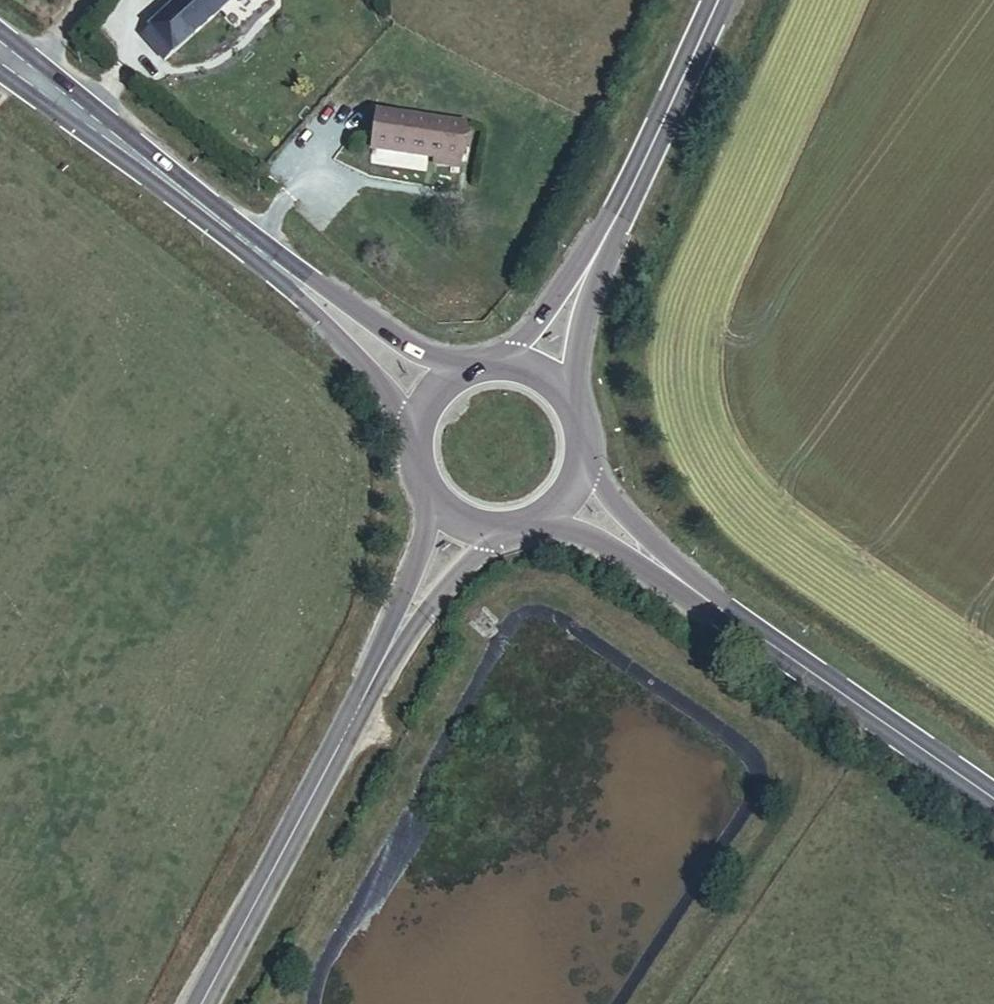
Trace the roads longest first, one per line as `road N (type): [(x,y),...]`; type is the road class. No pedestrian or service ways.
road 1 (tertiary): [(387,658),(204,1003)]
road 2 (secondary): [(298,283),(0,57)]
road 3 (secondary): [(993,801),(689,587)]
road 4 (tertiary): [(597,254),(716,0)]
road 5 (secondary): [(473,374),(298,283)]
road 6 (secondary): [(298,283),(419,438)]
road 7 (tertiary): [(431,493),(430,532),(387,658)]
road 8 (tertiary): [(387,658),(498,530)]
road 9 (secondary): [(689,587),(583,457)]
road 10 (tertiary): [(575,420),(597,254)]
road 11 (secondary): [(539,521),(603,542),(689,587)]
road 12 (tertiary): [(597,254),(496,374)]

